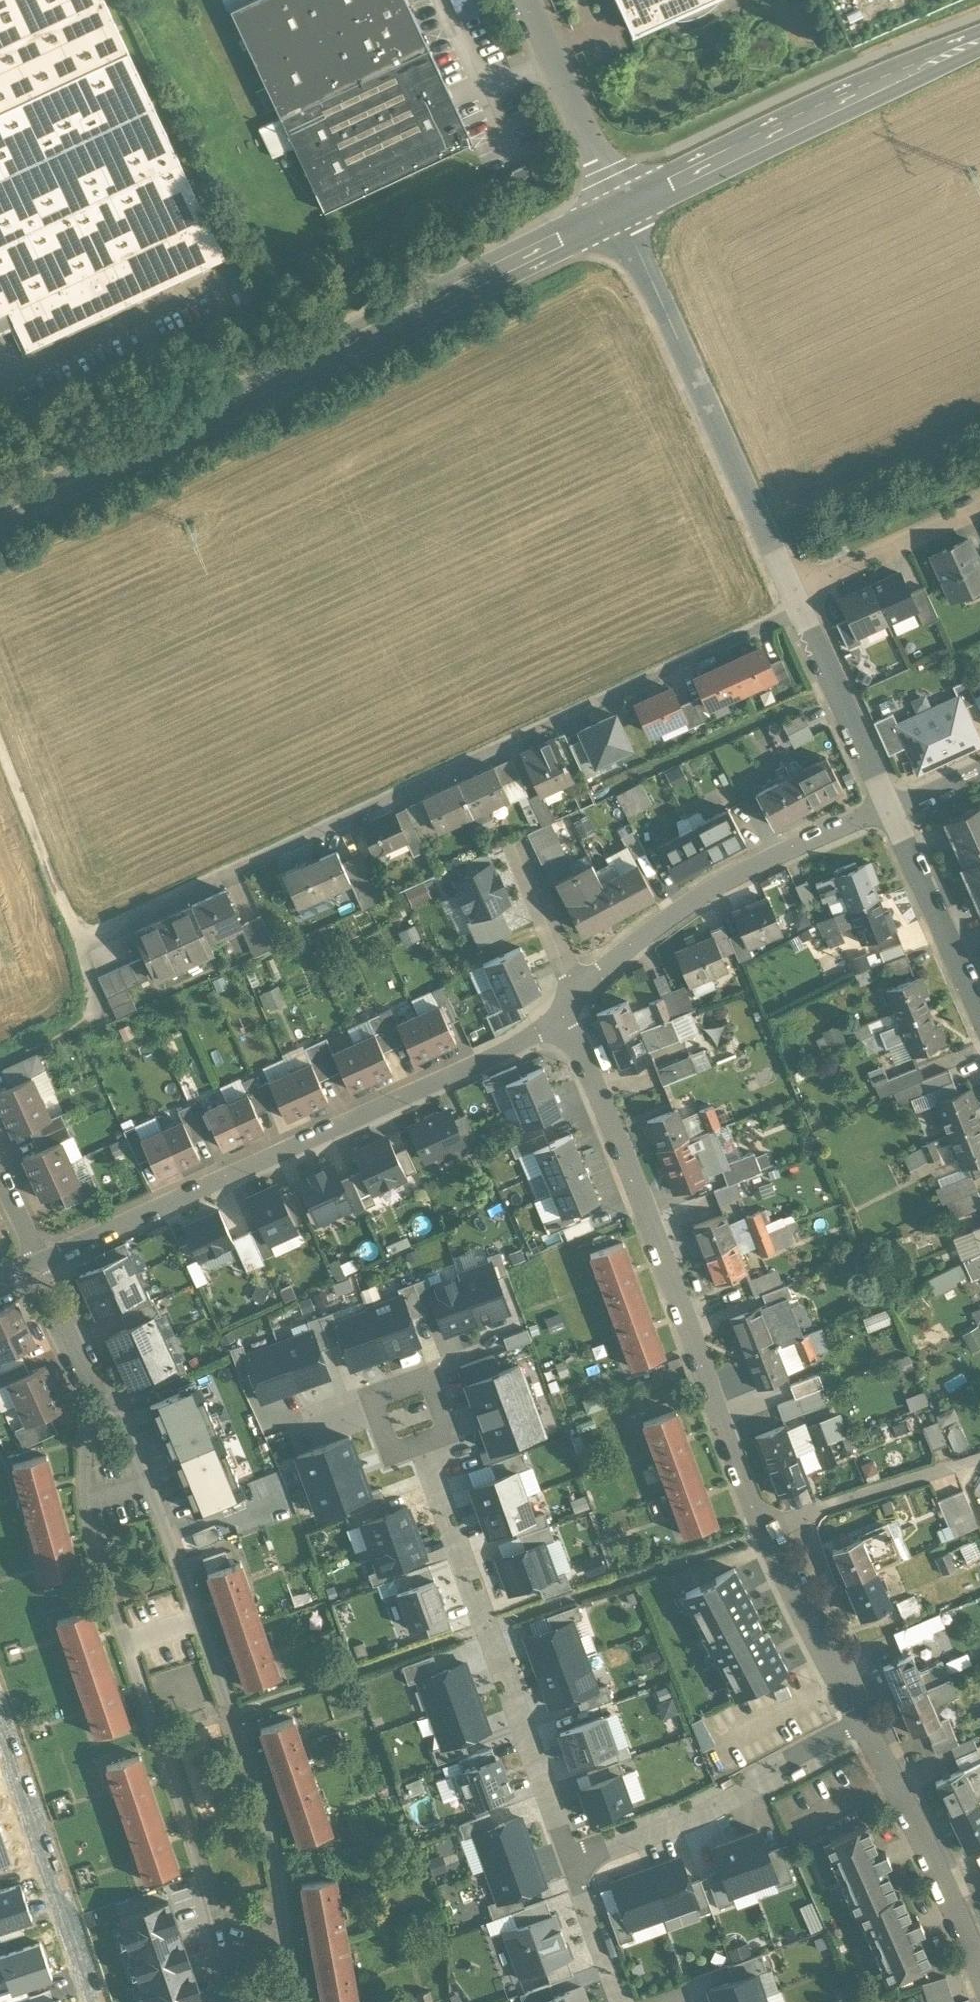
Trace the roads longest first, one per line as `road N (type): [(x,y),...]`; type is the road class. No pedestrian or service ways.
road 1 (residential): [(864,1721),(734,1468),(561,1012)]
road 2 (secondary): [(0,513),(618,210)]
road 3 (residential): [(267,2001),(284,1961),(284,1928),(263,1808),(146,1484),(116,1413),(97,1390)]
road 4 (residential): [(97,1390),(84,1460),(85,1524),(212,1896),(228,2001)]
road 5 (residential): [(41,1264),(521,1043),(561,1012)]
road 6 (residential): [(576,1861),(419,1445)]
road 7 (residential): [(792,591),(618,210)]
road 8 (secondary): [(618,210),(979,42)]
road 9 (residential): [(574,1000),(639,941),(719,885),(890,814)]
road 10 (residential): [(864,1721),(686,1818),(576,1861)]
road 11 (residential): [(0,1719),(95,2001)]
road 12 (residential): [(979,1963),(864,1721)]
road 13 (residential): [(890,814),(792,591)]
road 14 (unclassified): [(618,210),(526,0)]
road 15 (residential): [(979,1008),(890,814)]
road 16 (track): [(77,942),(0,746)]
road 17 (residential): [(419,1445),(448,1436),(427,1379),(373,1398),(393,1454)]
road 18 (residential): [(792,591),(979,508)]
road 19 (residential): [(514,845),(574,1000)]
road 20 (residential): [(624,2001),(576,1861)]
road 21 (residential): [(97,1390),(41,1264)]

